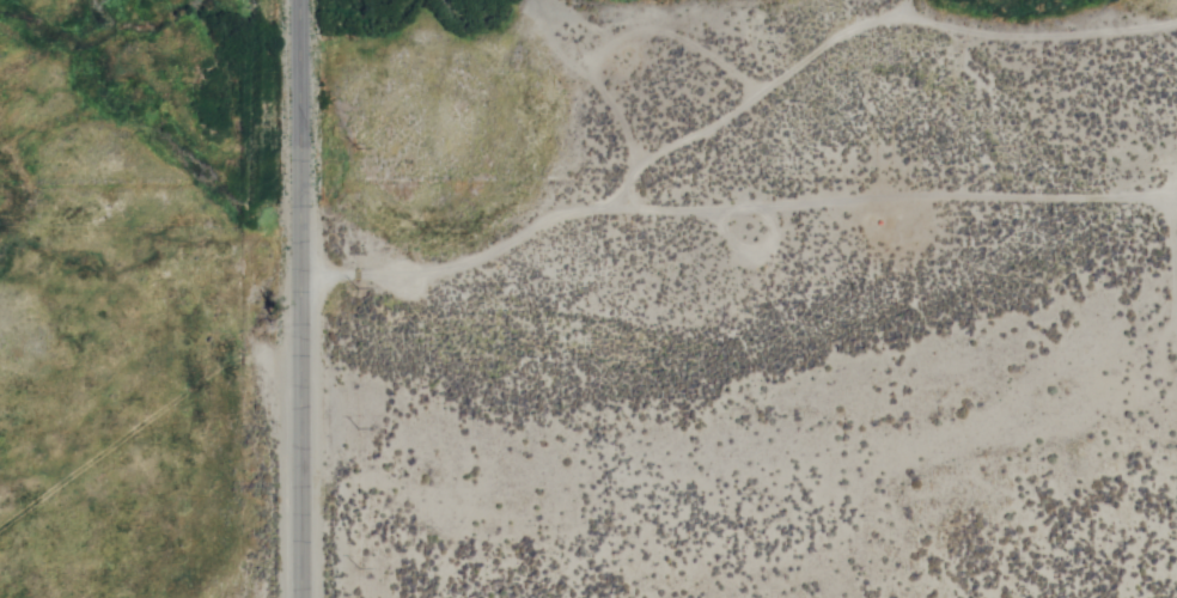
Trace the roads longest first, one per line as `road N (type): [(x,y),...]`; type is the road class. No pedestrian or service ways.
road 1 (track): [(299,276),(449,267),(573,212),(634,197),(721,207),(949,193),(1176,194)]
road 2 (residential): [(299,597),(306,0)]
road 3 (track): [(298,350),(246,358),(0,531)]
road 4 (track): [(909,8),(855,29),(651,160),(634,197)]
road 5 (track): [(909,8),(1027,32),(1176,20)]

